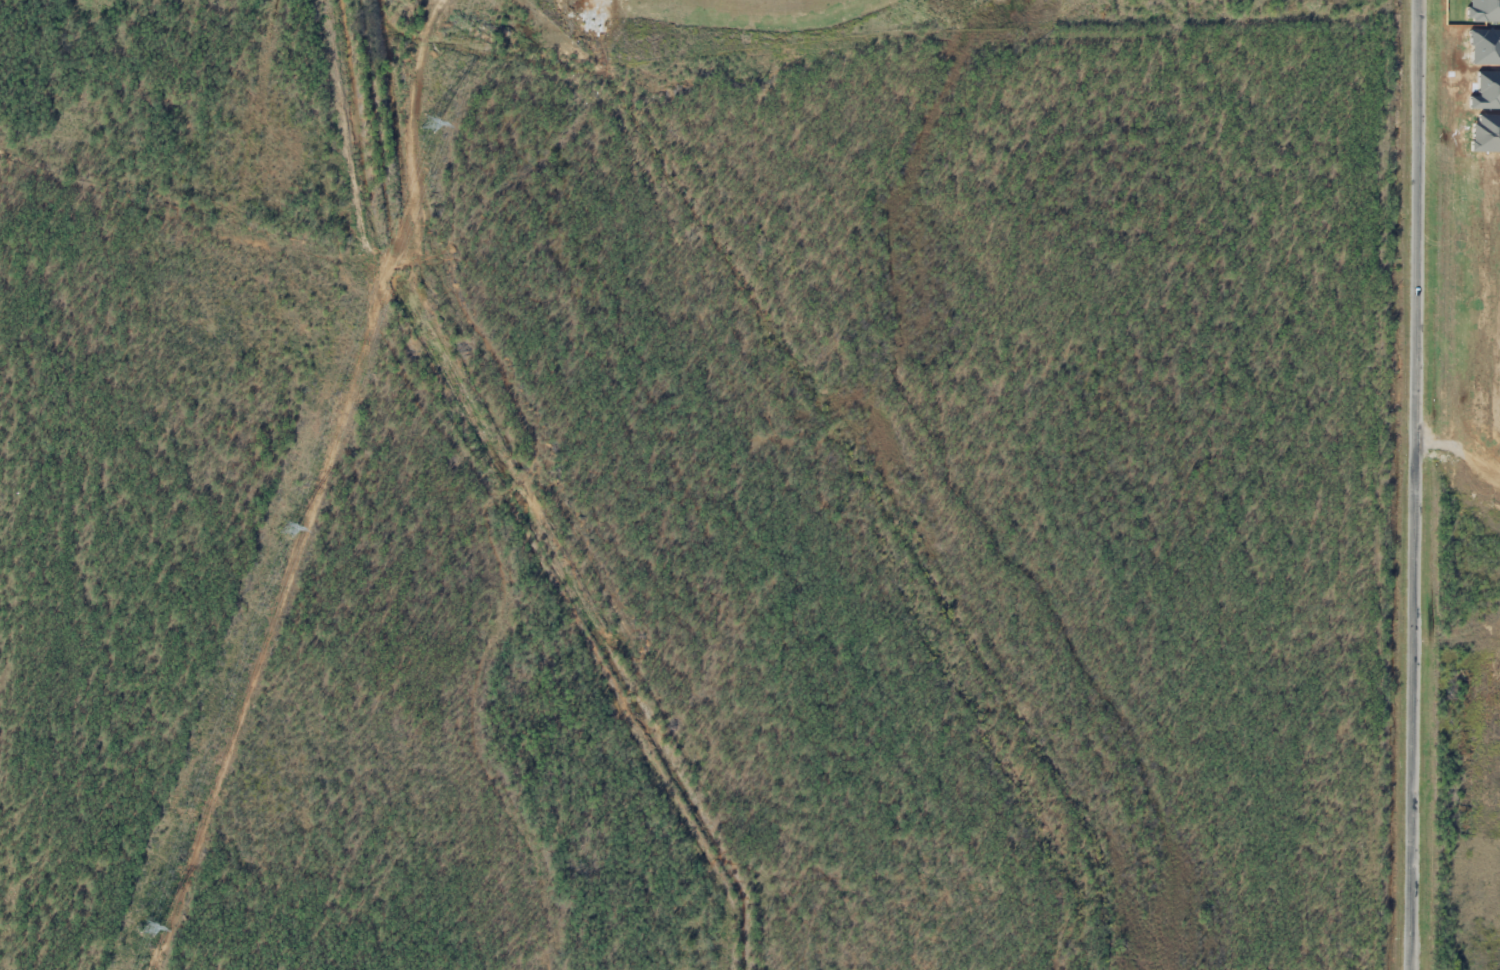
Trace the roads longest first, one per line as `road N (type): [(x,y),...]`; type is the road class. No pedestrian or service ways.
road 1 (tertiary): [(1416,0),(1406,969)]

